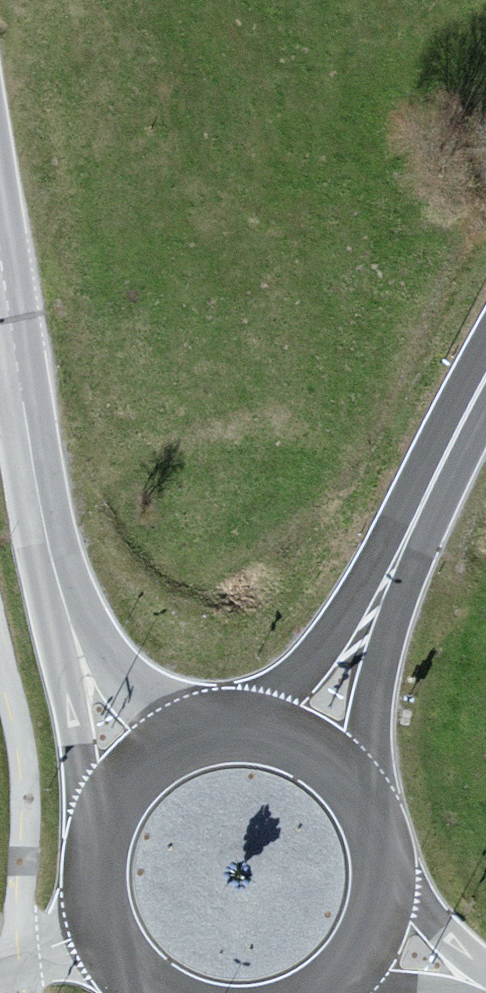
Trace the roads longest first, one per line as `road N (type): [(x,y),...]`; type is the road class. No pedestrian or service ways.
road 1 (tertiary): [(63,600),(38,497),(0,247)]
road 2 (primary): [(367,809),(371,677),(406,541)]
road 3 (primary): [(406,541),(301,681),(236,728)]
road 4 (tertiary): [(63,600),(94,837)]
road 5 (tertiary): [(189,735),(149,716),(98,674),(63,600)]
road 6 (primary): [(406,541),(485,377)]
road 7 (primary): [(367,809),(317,752),(236,728)]
road 8 (primary): [(94,837),(89,875),(96,920),(134,980)]
road 9 (unclassified): [(485,973),(383,866)]
road 10 (primary): [(189,735),(126,777),(94,837)]
road 11 (primary): [(331,987),(371,932),(383,866)]
road 12 (unclassified): [(331,987),(451,992)]

